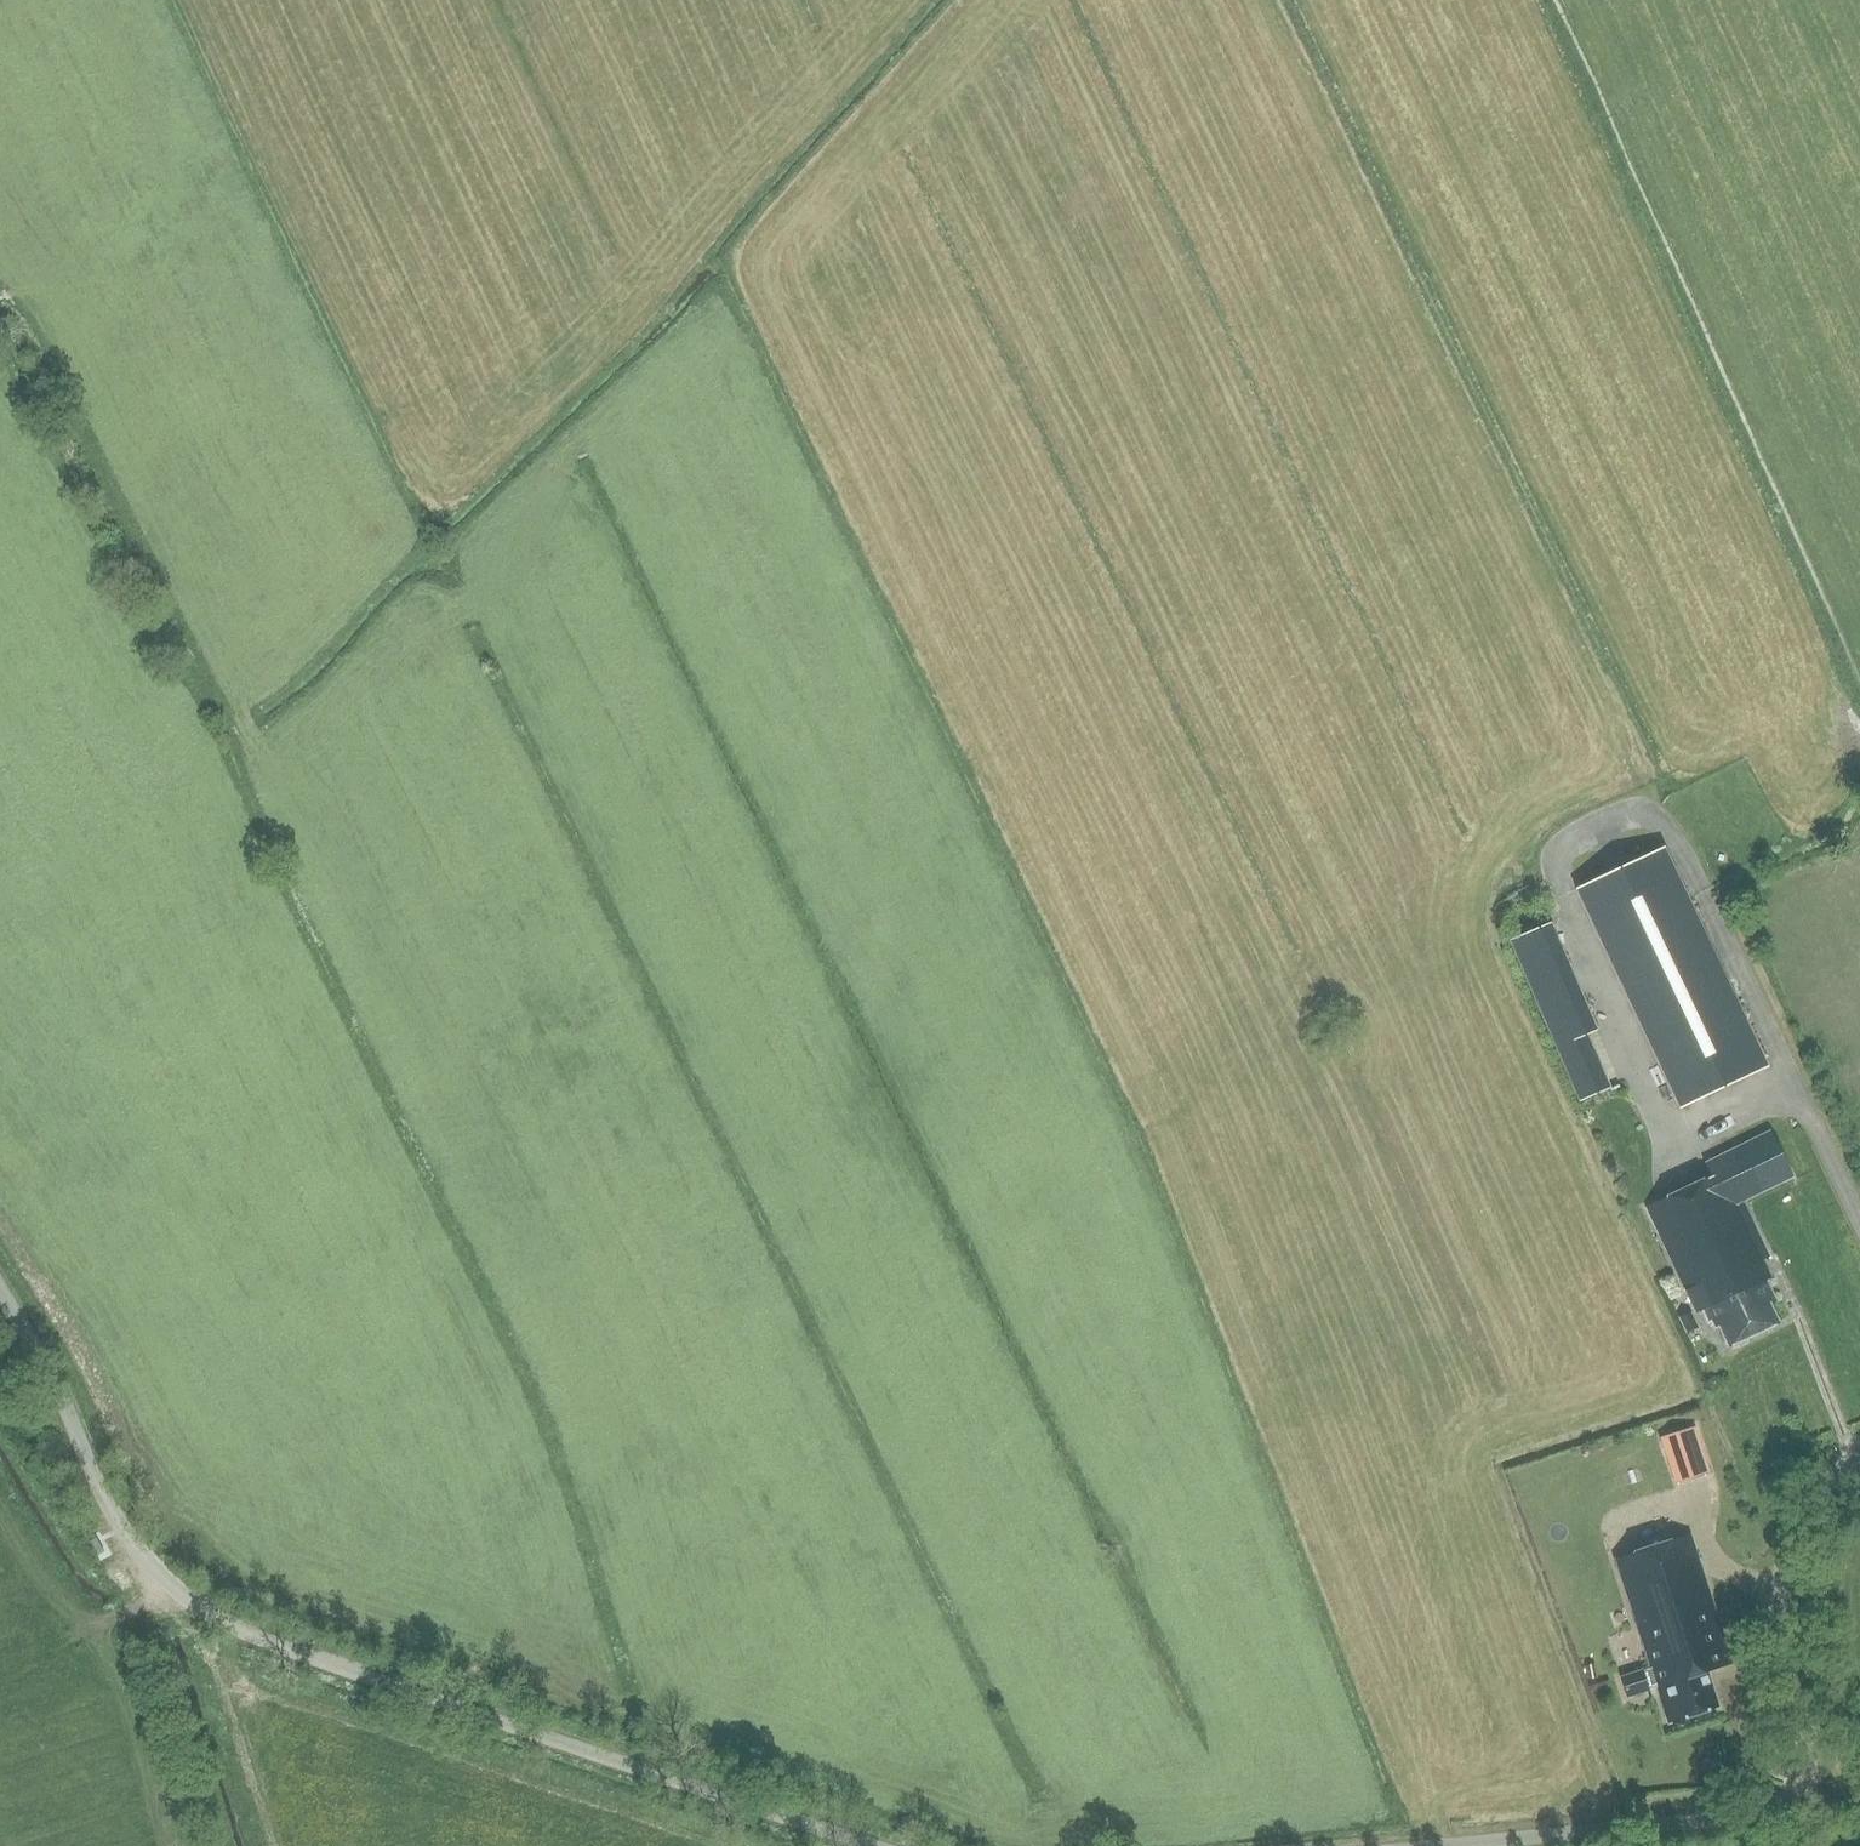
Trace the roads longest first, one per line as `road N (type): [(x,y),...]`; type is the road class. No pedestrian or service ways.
road 1 (unclassified): [(878,1845),(246,1632),(182,1598),(118,1523),(68,1405),(0,1292)]
road 2 (unclassified): [(1462,1845),(1739,1818),(1800,1790),(1811,1743),(1780,1633),(1781,1576),(1821,1492),(1859,1451)]

